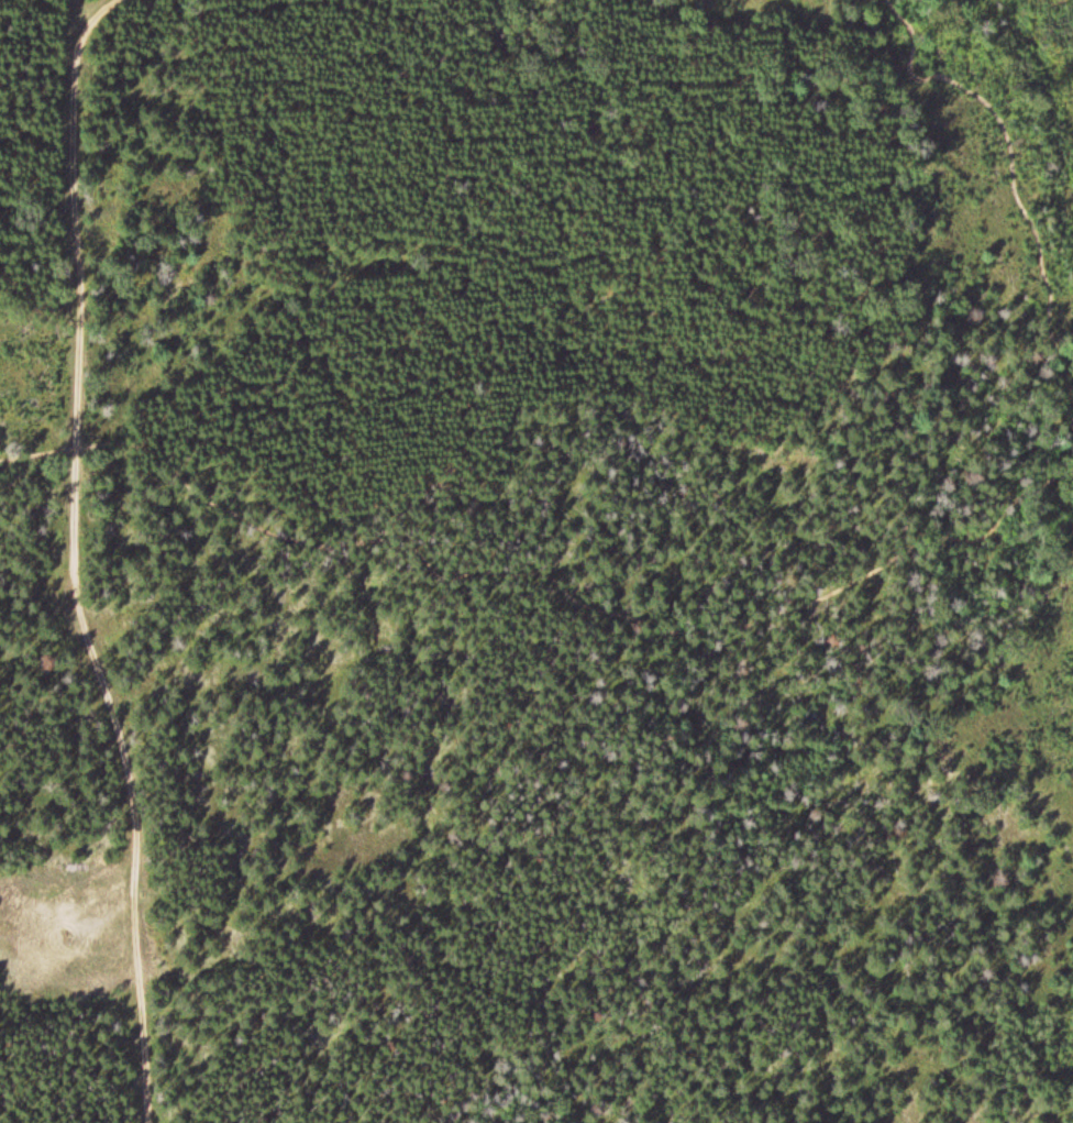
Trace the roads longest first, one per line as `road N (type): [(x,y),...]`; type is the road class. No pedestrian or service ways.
road 1 (track): [(893,0),(906,34),(1027,192),(1066,356),(1051,463),(988,540),(944,536),(870,564),(767,632),(652,626),(484,572),(313,542),(78,438),(0,454)]

